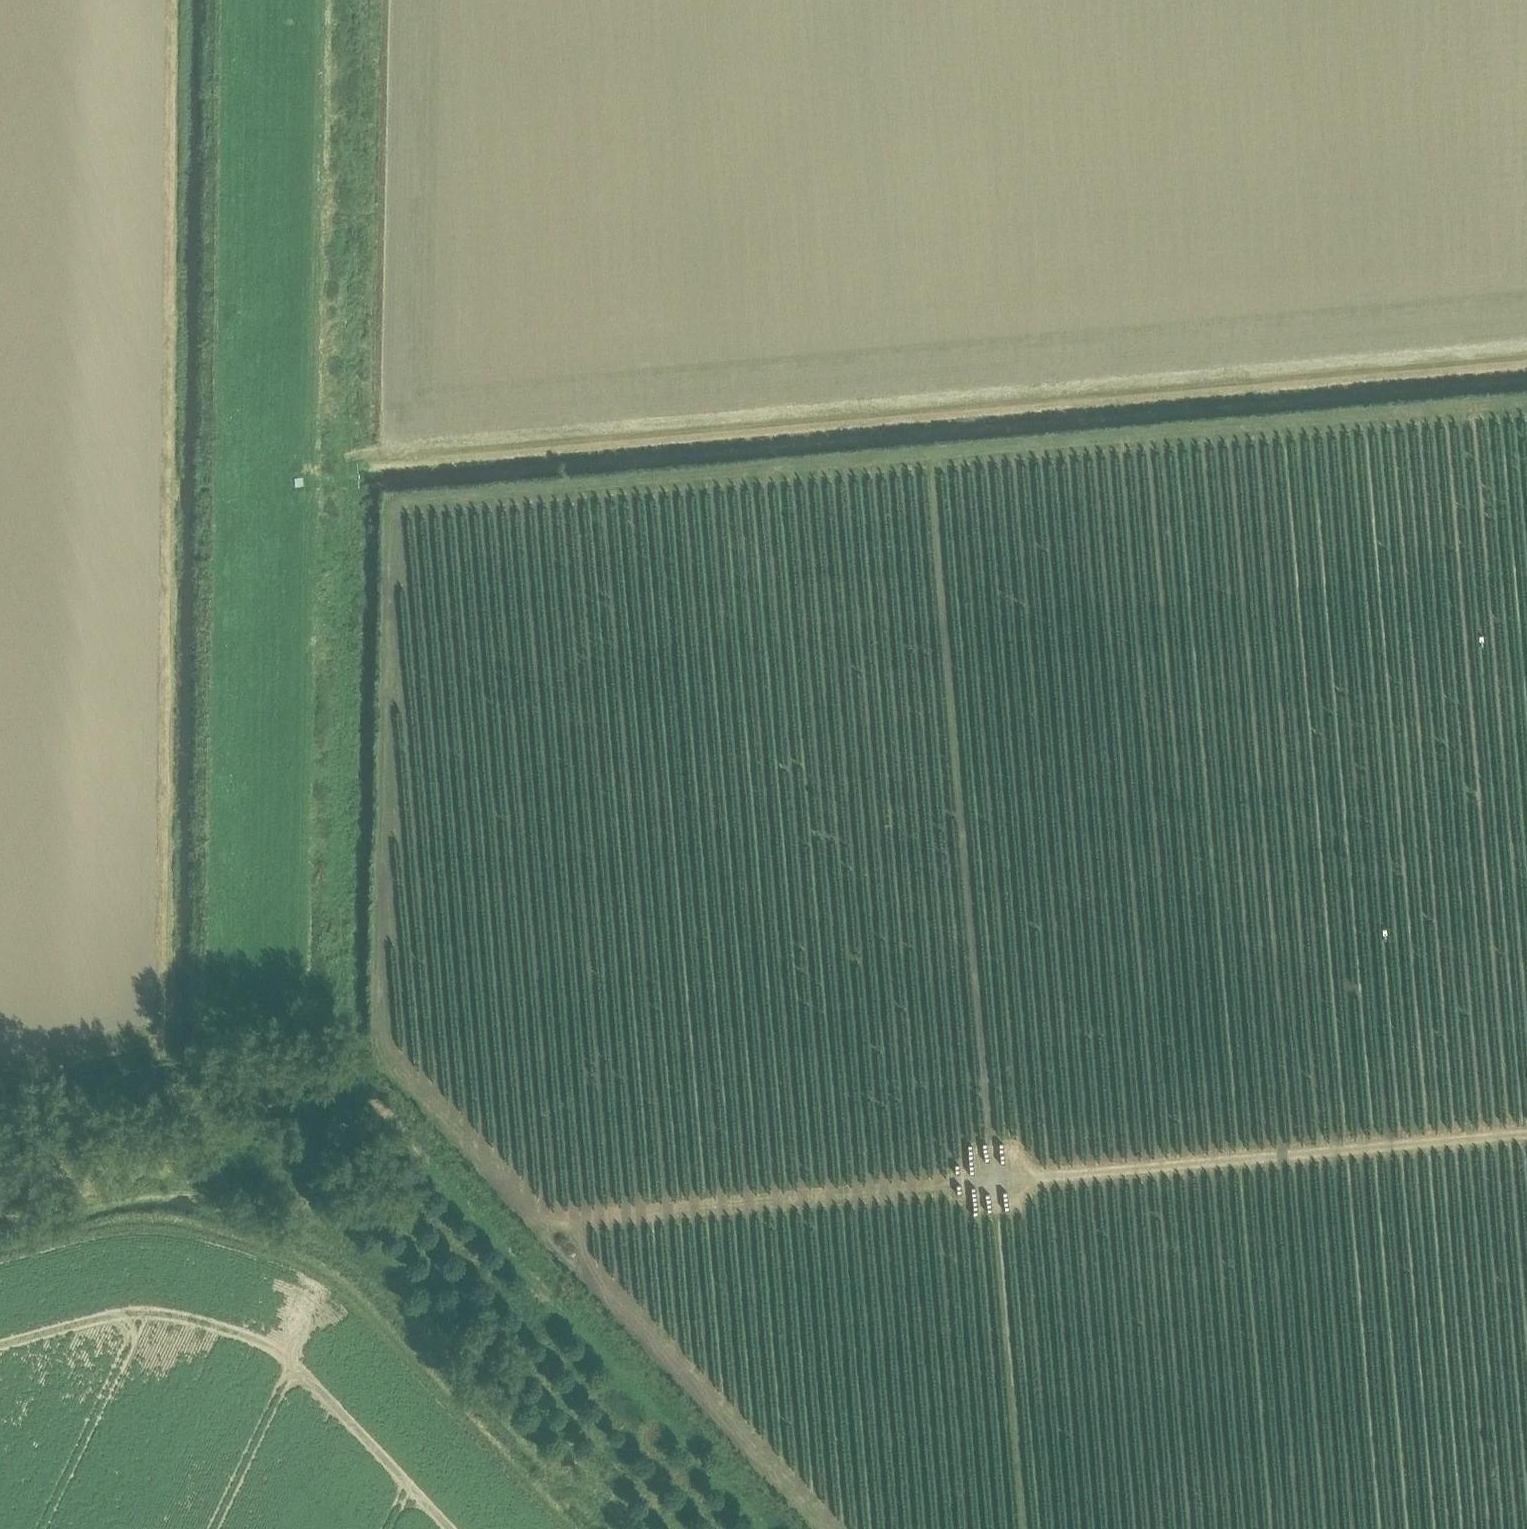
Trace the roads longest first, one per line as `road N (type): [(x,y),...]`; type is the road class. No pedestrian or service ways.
road 1 (track): [(768,1528),(359,1090),(345,1065),(343,1039)]

